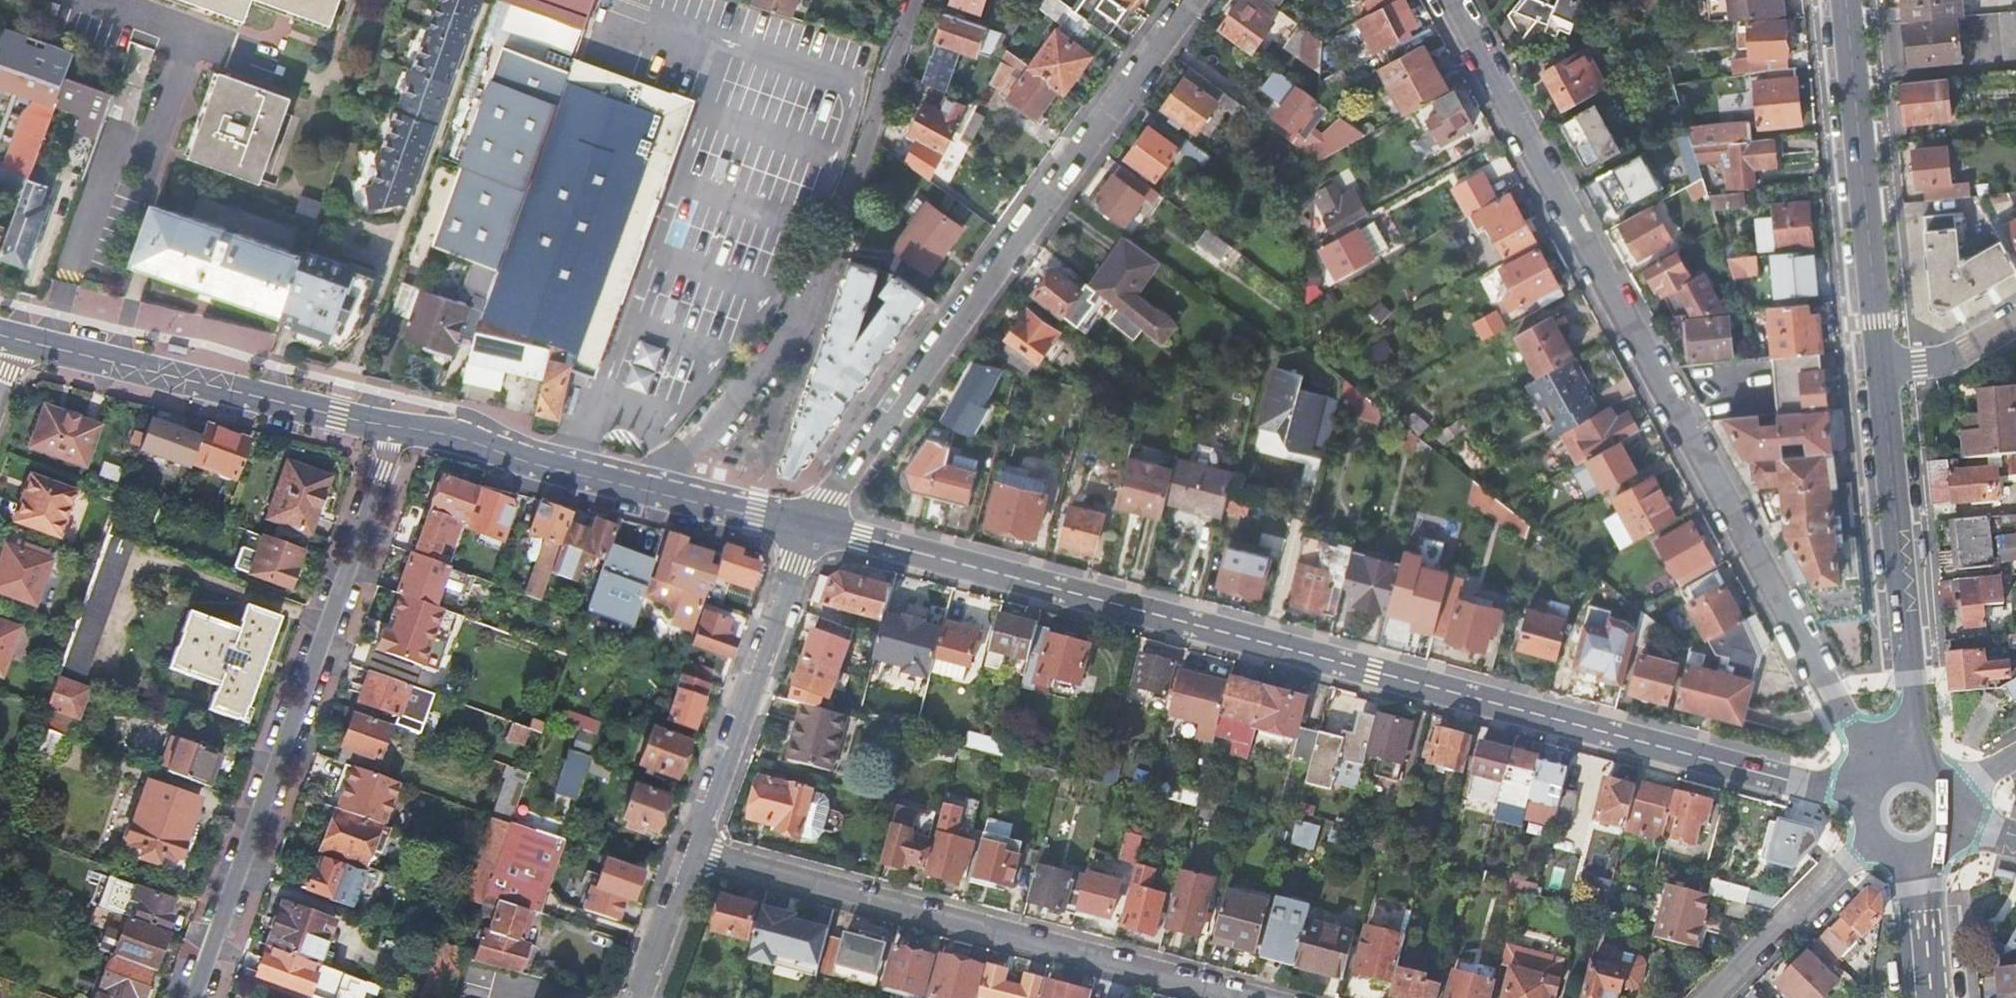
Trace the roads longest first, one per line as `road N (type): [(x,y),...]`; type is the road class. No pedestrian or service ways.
road 1 (secondary): [(809,527),(1860,799)]
road 2 (residential): [(1876,775),(1447,0)]
road 3 (residential): [(1192,0),(809,527)]
road 4 (residential): [(398,428),(193,997)]
road 5 (residential): [(690,847),(1263,997)]
road 6 (residential): [(655,489),(817,290),(915,0)]
road 7 (secondary): [(1882,371),(1915,763)]
road 8 (secondary): [(21,330),(398,428)]
road 9 (secondary): [(1846,0),(1882,371)]
road 10 (residential): [(690,847),(809,527)]
road 11 (secondary): [(398,428),(655,489)]
road 12 (residential): [(1866,845),(1710,997)]
road 13 (residential): [(635,997),(690,847)]
road 14 (secondary): [(655,489),(809,527)]
road 15 (residential): [(1882,371),(1945,358),(2015,320)]
road 16 (secondary): [(1913,867),(1920,997)]

